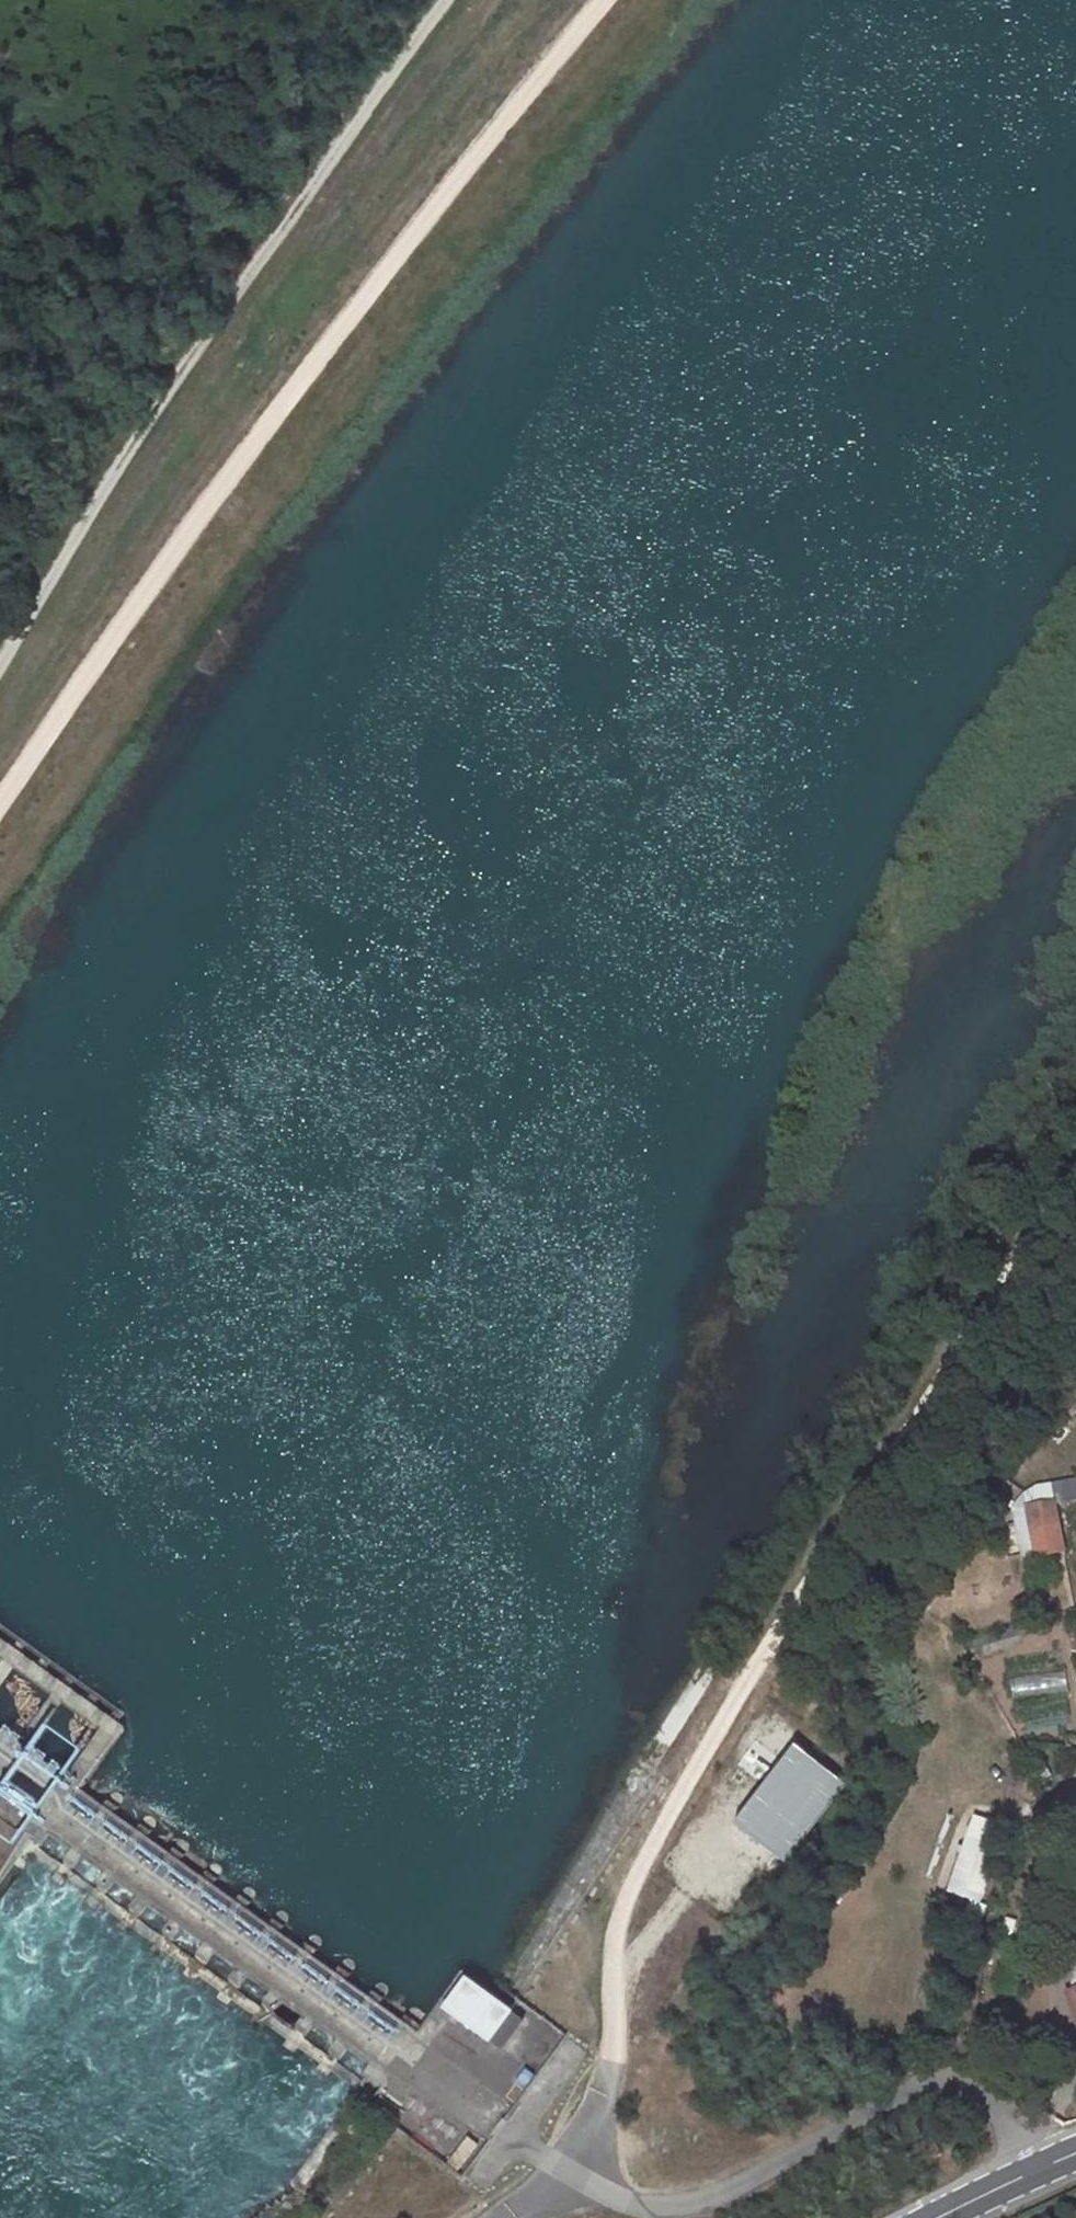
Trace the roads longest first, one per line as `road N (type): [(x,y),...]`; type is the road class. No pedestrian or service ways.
road 1 (track): [(0,667),(142,429),(448,0)]
road 2 (secondary): [(1075,2161),(955,2217)]

